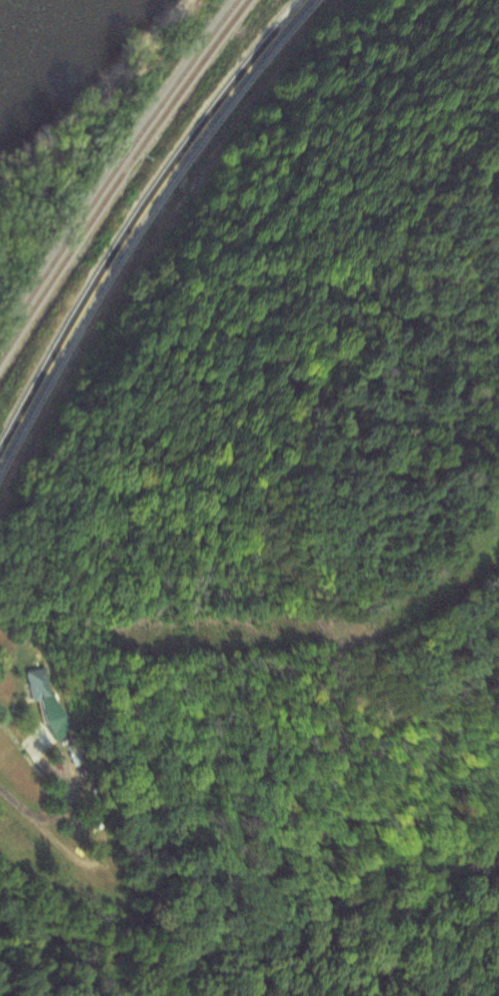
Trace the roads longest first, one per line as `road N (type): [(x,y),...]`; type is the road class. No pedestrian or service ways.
road 1 (primary): [(0,471),(157,201),(312,0)]

